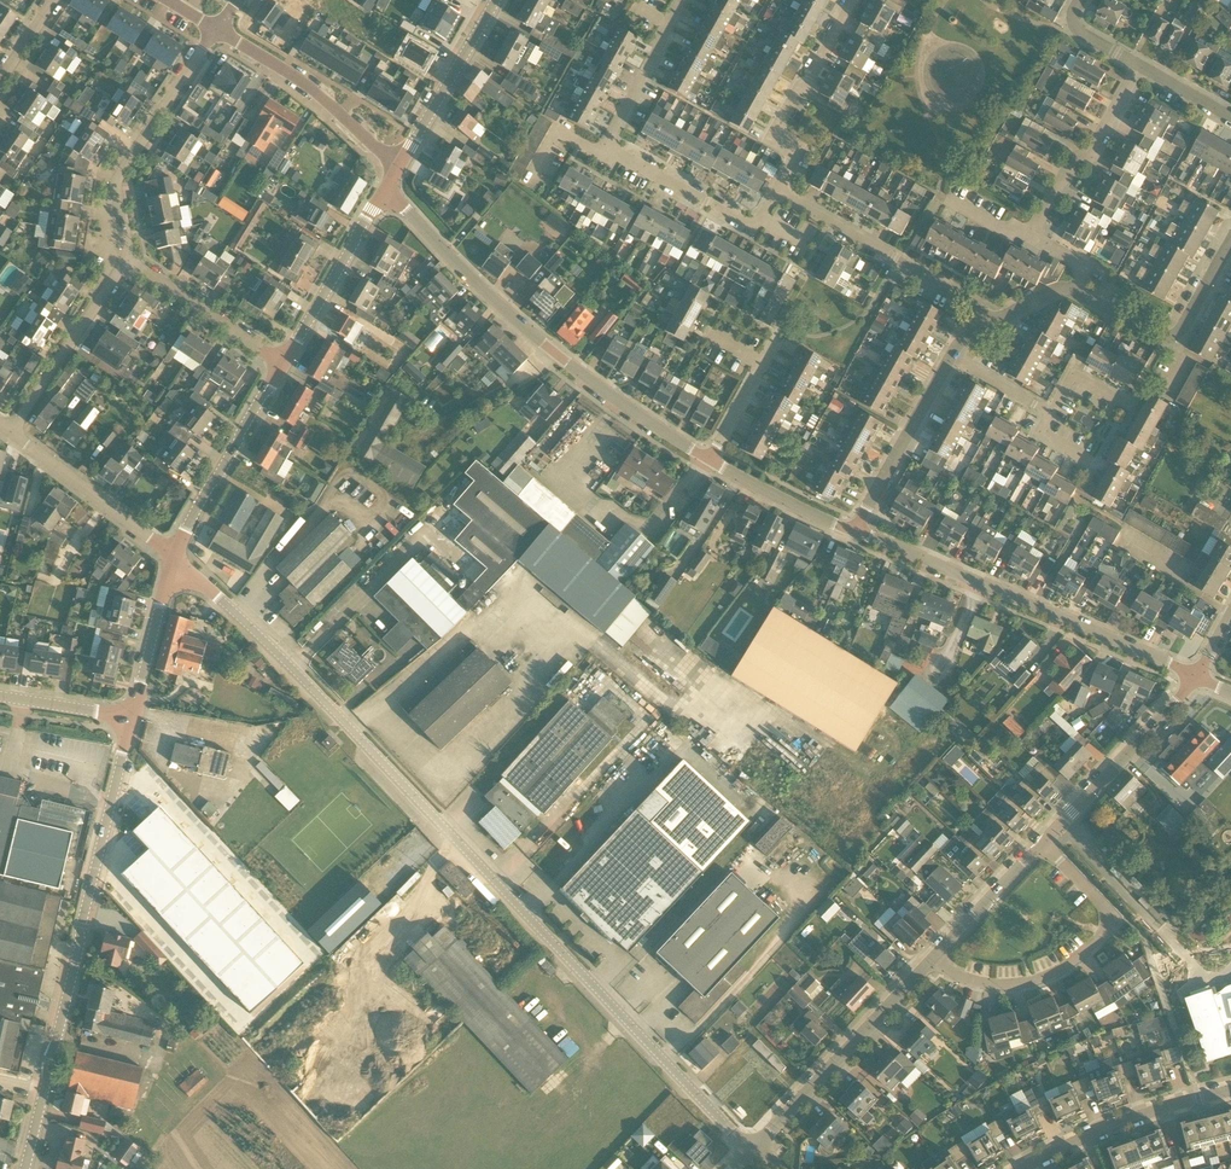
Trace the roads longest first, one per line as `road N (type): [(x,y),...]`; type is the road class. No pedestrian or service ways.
road 1 (residential): [(752,1149),(171,557)]
road 2 (tertiary): [(24,1168),(132,717)]
road 3 (tertiary): [(706,463),(637,423),(384,193)]
road 4 (residential): [(775,195),(757,222),(743,221),(604,153),(680,0)]
road 5 (tertiary): [(1193,676),(855,534)]
road 6 (residential): [(933,959),(972,981),(1019,984),(1065,968),(1106,932),(1108,913),(1042,843)]
road 7 (residential): [(120,262),(117,173),(217,30)]
road 8 (tertiary): [(752,1149),(933,959)]
road 9 (residential): [(982,321),(963,298),(775,195)]
road 10 (residential): [(217,30),(308,84),(402,163)]
road 11 (residential): [(775,195),(796,153),(777,137),(779,124),(850,0)]
road 12 (residential): [(1076,292),(1166,343),(1179,336),(1230,240)]
road 13 (tertiary): [(1042,843),(1193,676)]
road 14 (residential): [(1051,414),(1039,436),(1095,467),(1127,407),(1071,377)]
road 15 (tertiary): [(171,557),(283,367)]
road 16 (residential): [(1030,1168),(1135,1117),(1230,1090)]
road 17 (residential): [(9,434),(120,262)]
road 18 (residential): [(171,557),(9,434)]
road 19 (residential): [(855,534),(952,356)]
road 20 (tertiary): [(283,367),(384,193)]
road 21 (residential): [(1033,237),(1139,66)]
road 22 (residential): [(283,367),(120,262)]
road 23 (tertiary): [(402,163),(496,0)]
road 24 (residential): [(755,389),(712,362),(744,302),(795,331)]
road 25 (tertiary): [(855,534),(706,463)]
road 26 (tertiary): [(132,717),(171,557)]
road 27 (tertiary): [(933,959),(1042,843)]
road 28 (residential): [(132,717),(0,697)]

